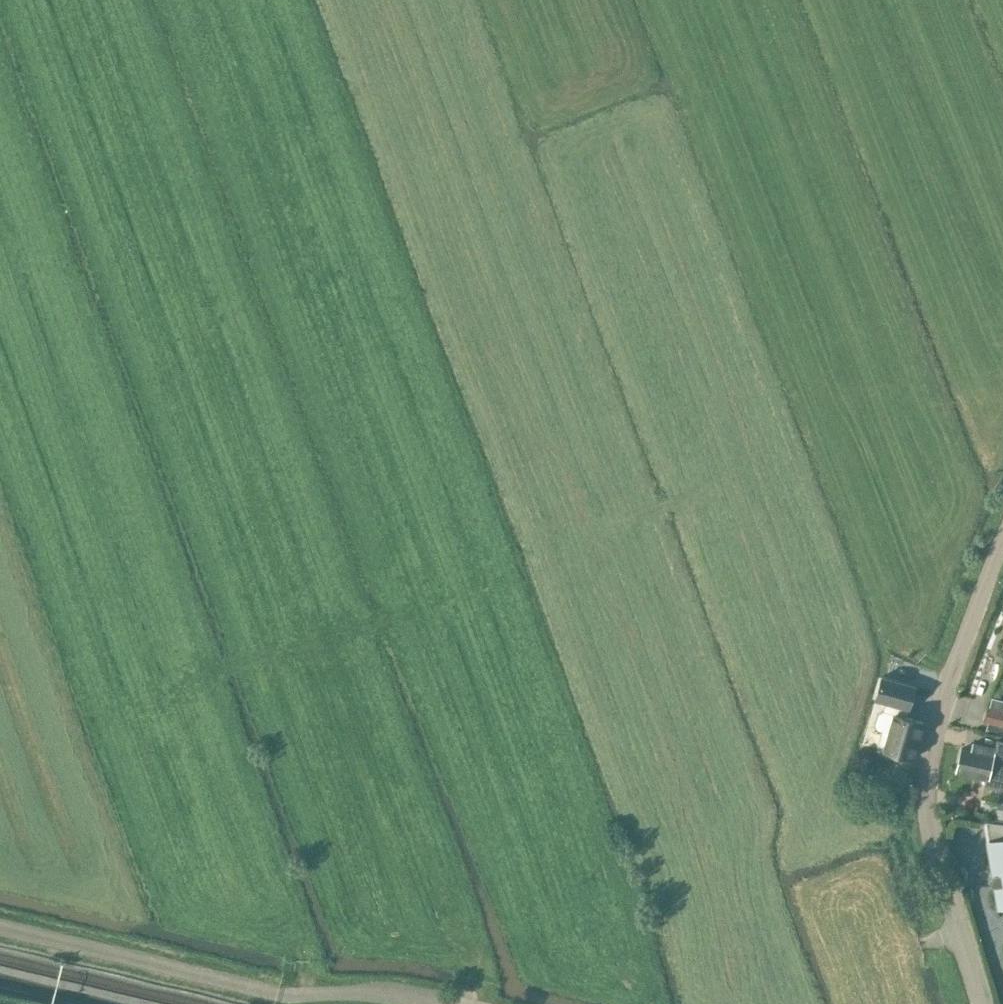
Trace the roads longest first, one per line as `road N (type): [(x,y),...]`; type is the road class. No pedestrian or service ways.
road 1 (tertiary): [(983,1003),(925,804),(927,764),(954,665),(1002,543)]

